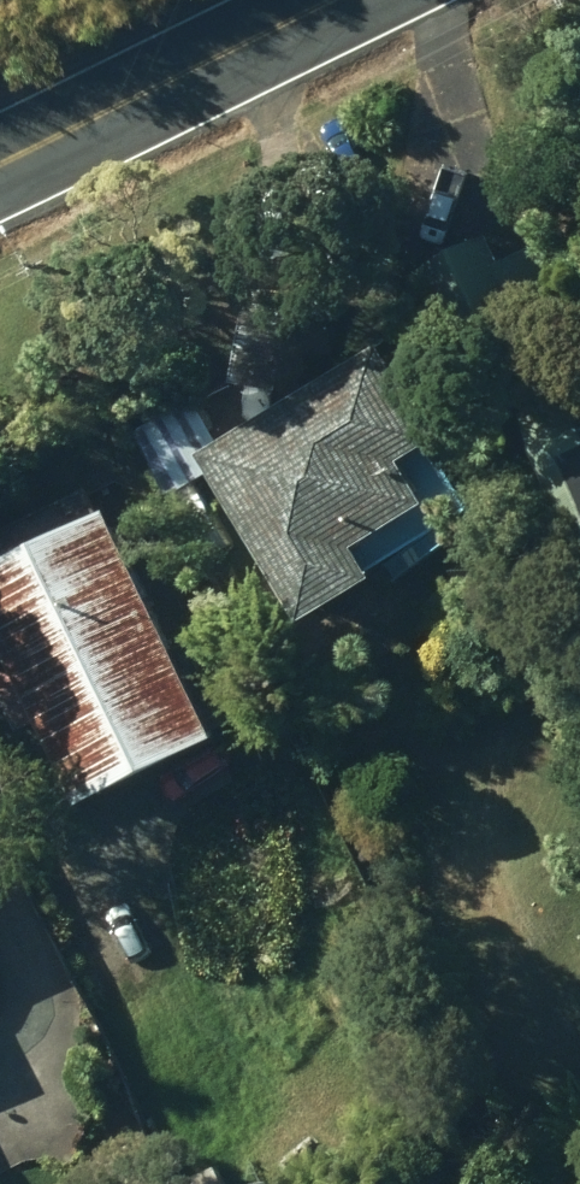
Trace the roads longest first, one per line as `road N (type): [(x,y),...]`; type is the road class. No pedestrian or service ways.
road 1 (secondary): [(334,0),(0,166)]

